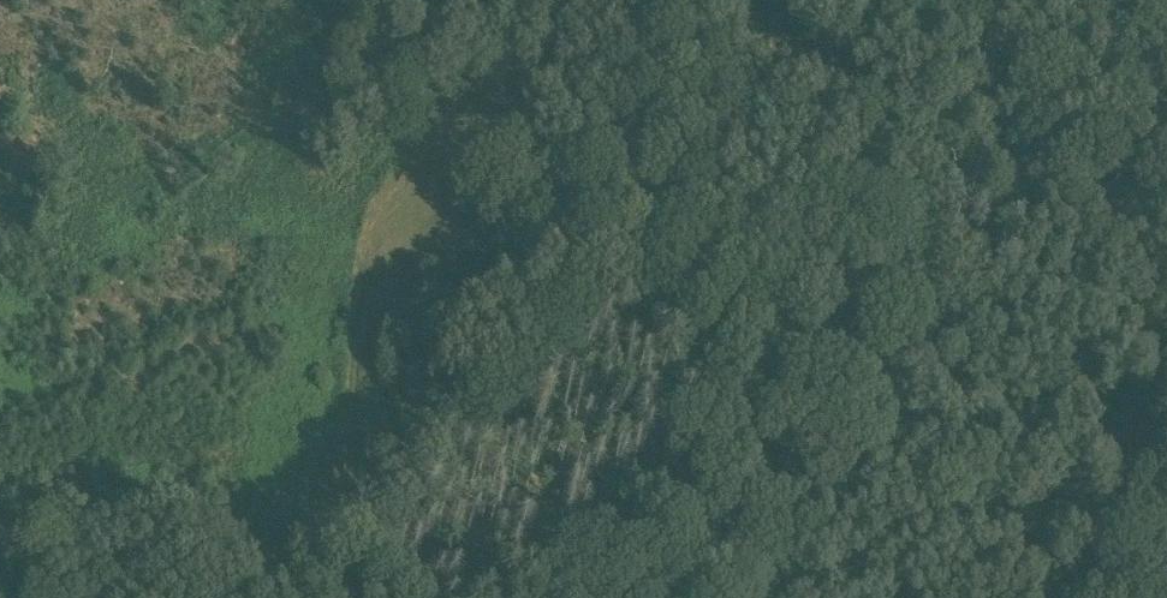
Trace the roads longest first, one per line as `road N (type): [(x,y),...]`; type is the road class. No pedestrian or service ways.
road 1 (track): [(355,597),(557,337)]
road 2 (track): [(281,597),(245,562),(182,530),(32,531),(0,519)]

